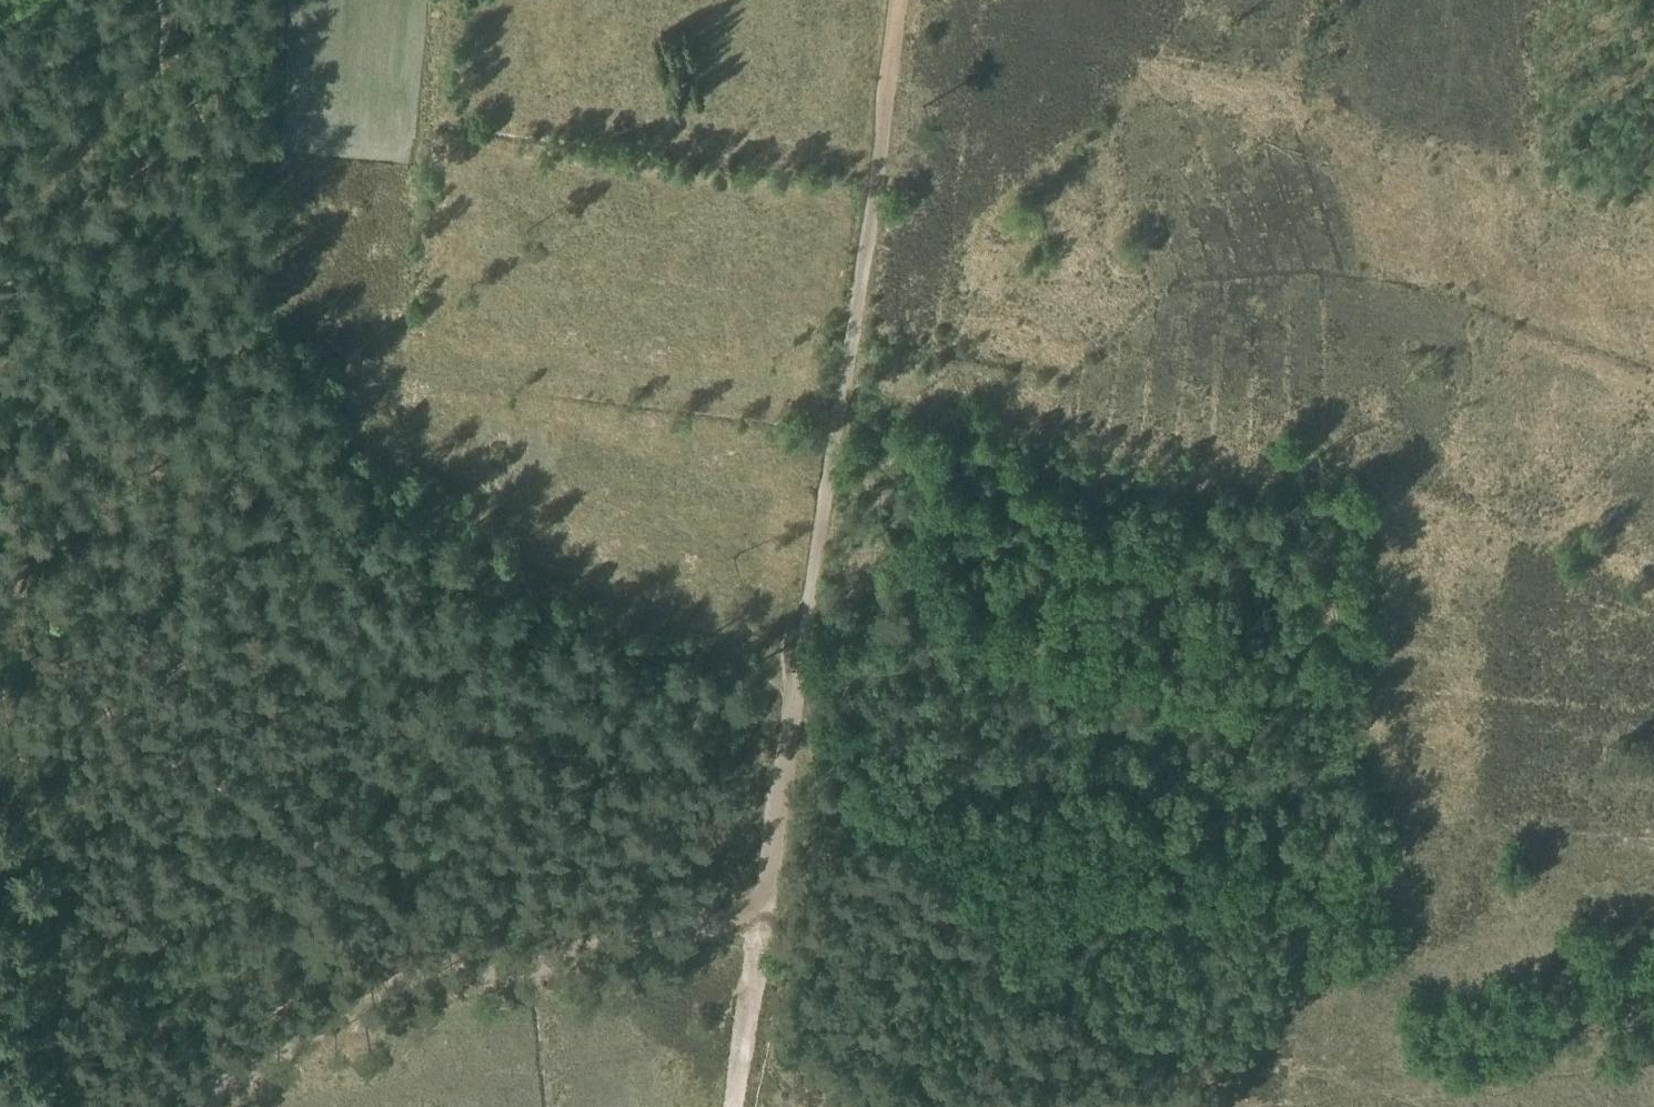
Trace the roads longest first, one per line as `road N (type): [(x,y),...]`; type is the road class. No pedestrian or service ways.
road 1 (track): [(899,0),(767,886),(713,924),(615,933),(501,969),(429,967),(288,1074),(214,1106)]
road 2 (track): [(0,210),(30,199),(166,1)]

